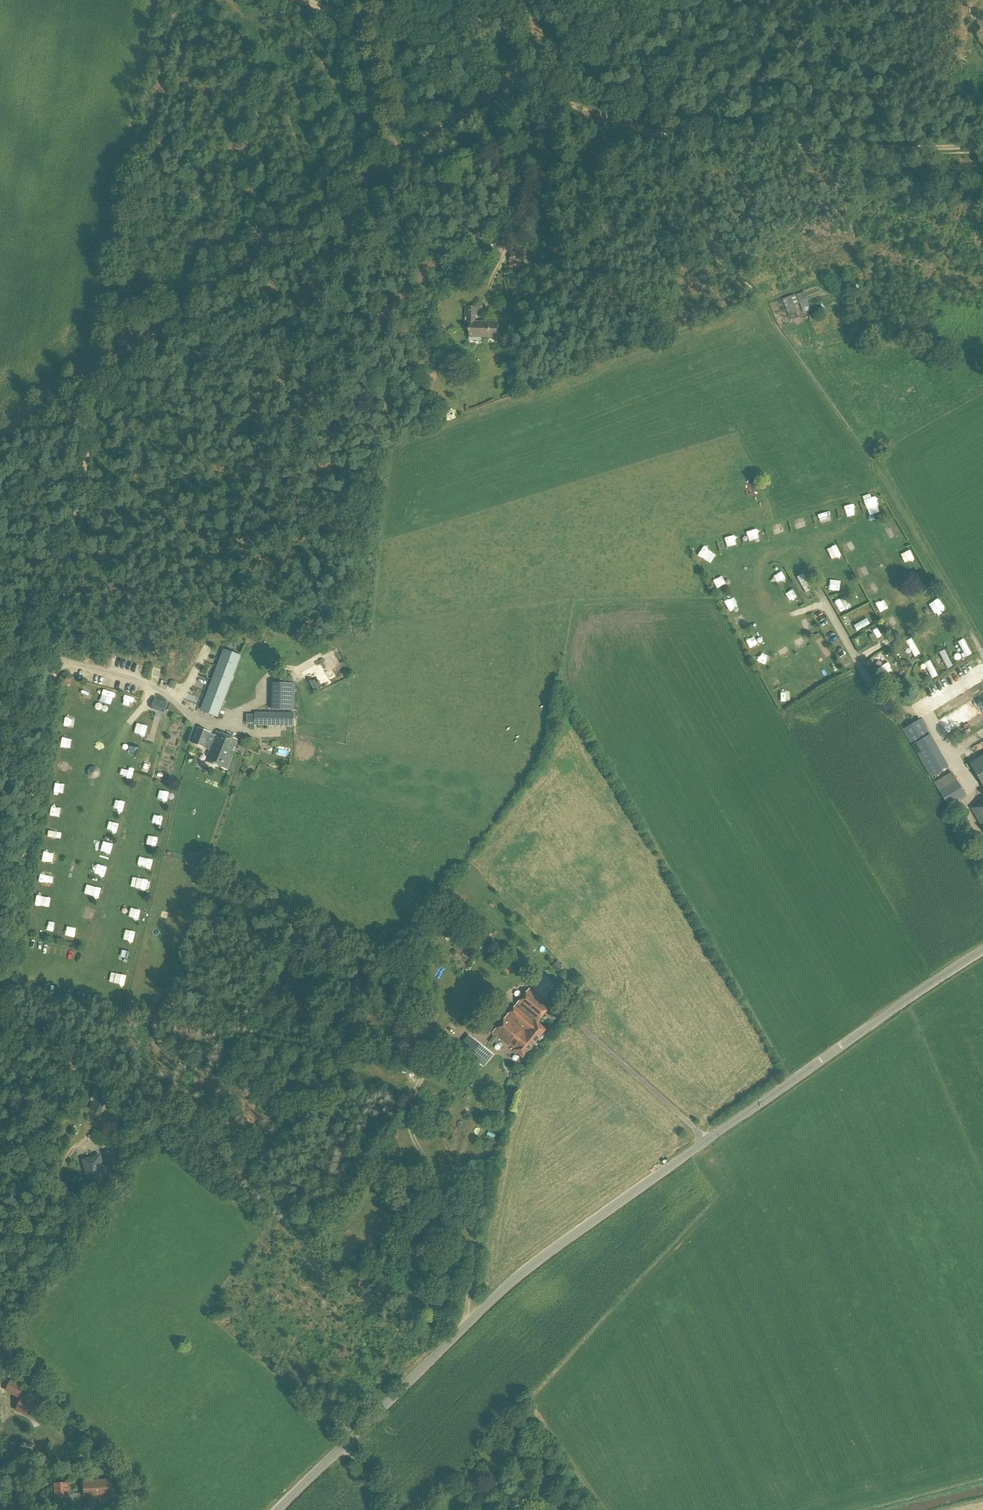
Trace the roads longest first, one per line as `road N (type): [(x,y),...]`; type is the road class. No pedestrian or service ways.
road 1 (track): [(157,0),(0,1004)]
road 2 (unclassified): [(280,1509),(523,1275),(982,951)]
road 3 (track): [(412,1064),(124,1012),(163,1124),(256,1217),(258,1233),(209,1299),(213,1319),(353,1439)]
road 4 (tertiary): [(0,433),(399,155)]
road 5 (track): [(982,142),(702,136),(516,80)]
road 6 (track): [(5,977),(60,1001),(124,1012),(124,1023),(0,1320)]
road 7 (tertiary): [(399,155),(516,80),(618,0)]
road 8 (track): [(301,0),(516,80)]
road 9 (unclassified): [(399,155),(366,24)]

